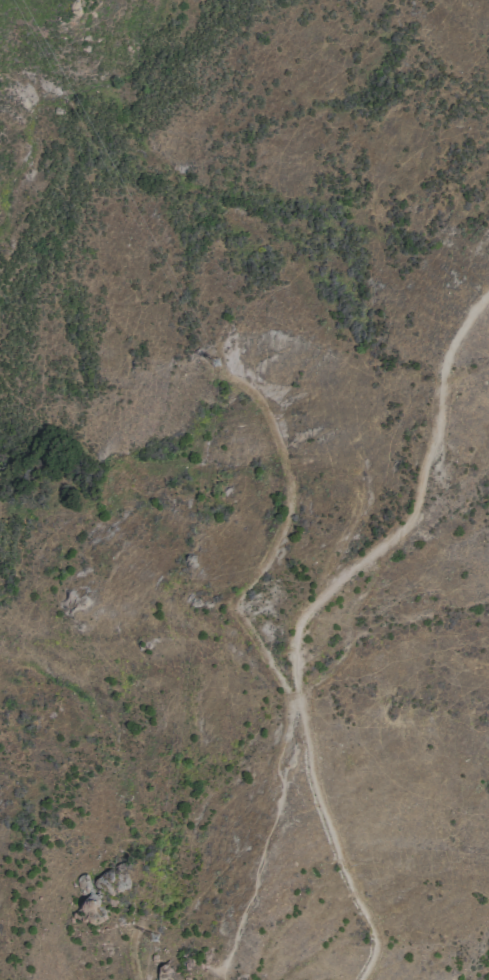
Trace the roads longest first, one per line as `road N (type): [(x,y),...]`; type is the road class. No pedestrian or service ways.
road 1 (track): [(488,294),(448,357),(437,434),(411,522),(335,586),(298,637),(320,801),(375,943),(363,979)]
road 2 (track): [(226,377),(267,412),(289,492),(265,564),(233,609),(295,710),(304,710)]

